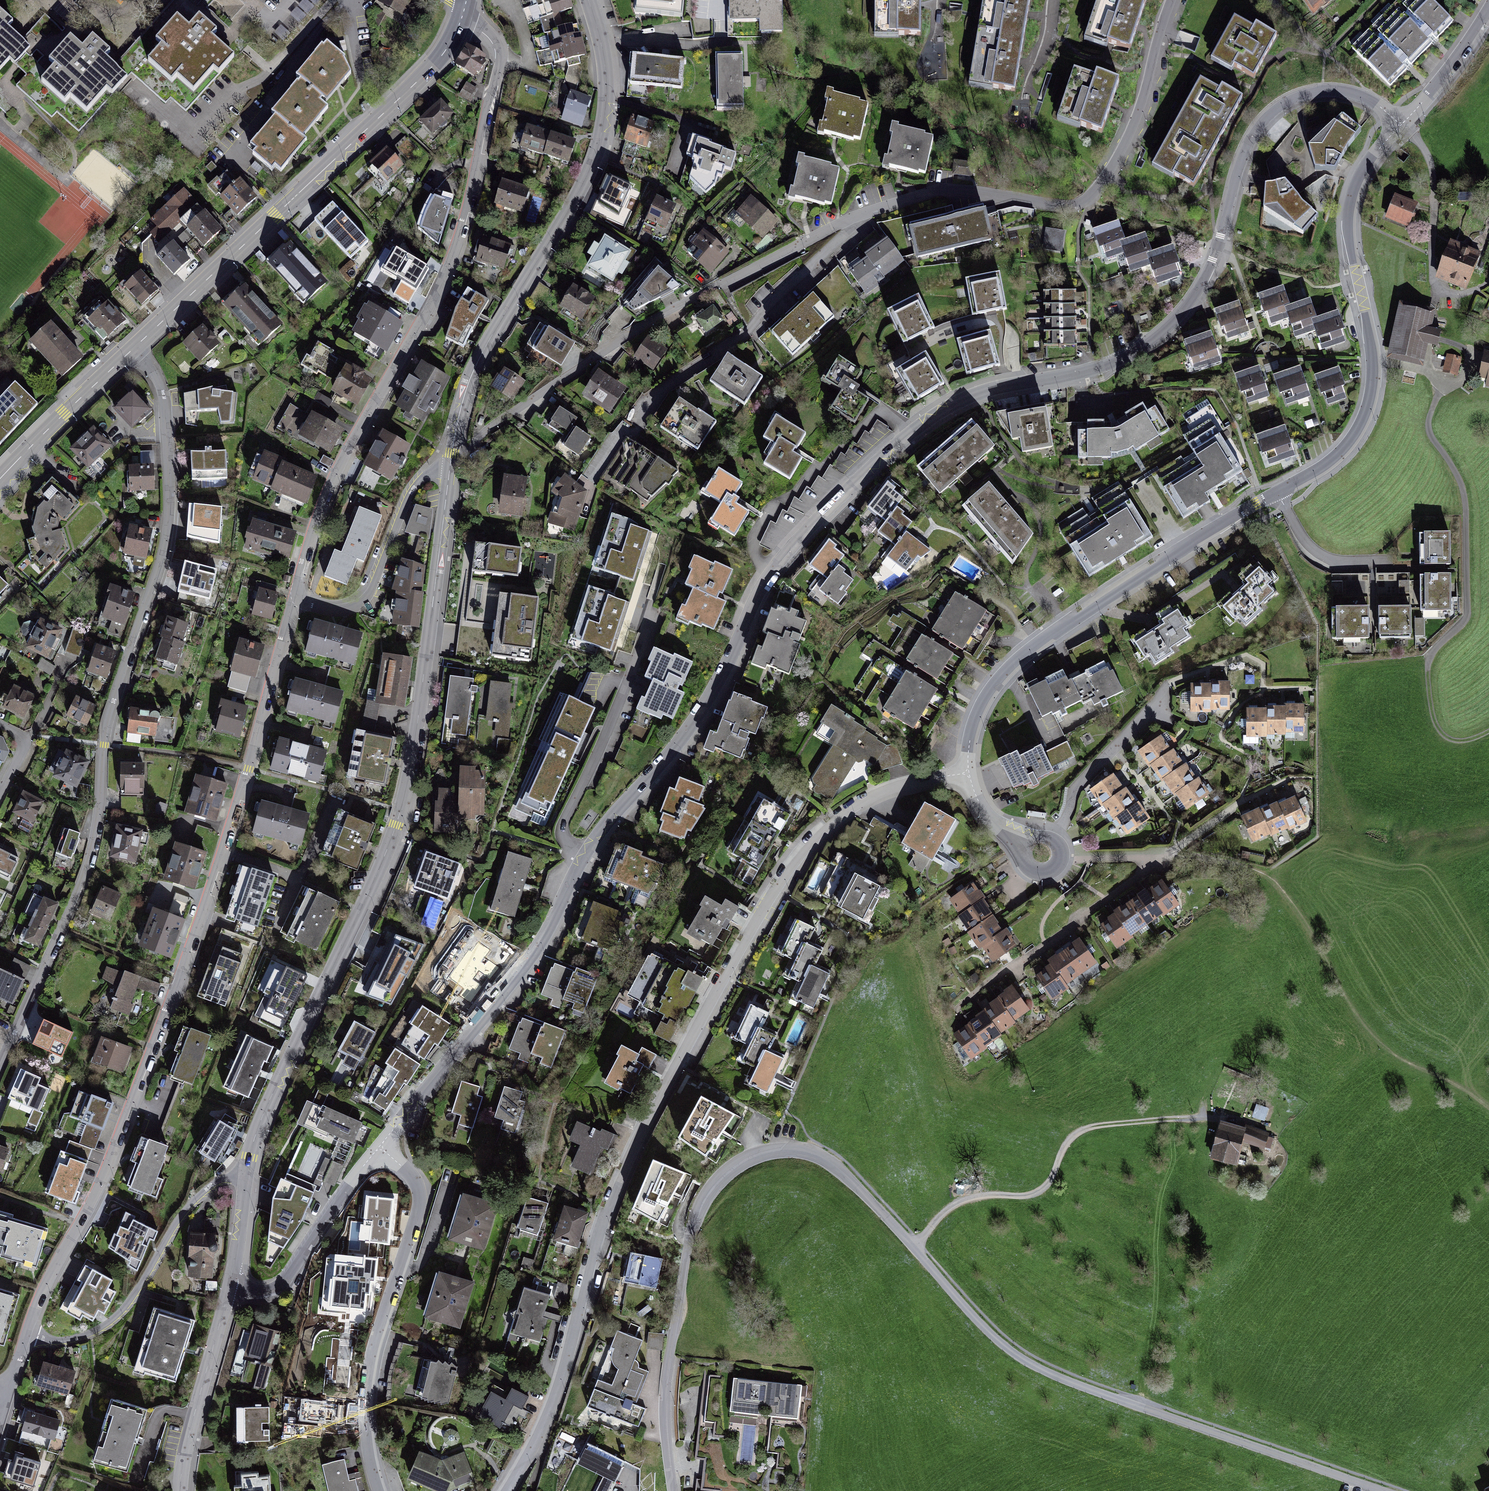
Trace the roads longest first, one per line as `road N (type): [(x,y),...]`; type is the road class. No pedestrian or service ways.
road 1 (residential): [(1401,125),(1346,89),(1279,104),(1247,142),(1206,274),(1168,327),(1093,369),(973,395),(890,450),(819,517),(760,589),(722,676),(684,736),(592,841),(539,944),(378,1149)]
road 2 (residential): [(1382,1490),(1031,1364),(991,1333),(836,1165),(793,1150),(770,1151),(728,1171),(692,1225),(664,1417),(675,1490)]
road 3 (residential): [(453,449),(473,448),(484,432),(641,326),(854,216),(949,189),(1070,207),(1087,200),(1125,145),(1171,0)]
road 4 (residential): [(969,775),(879,792),(839,815),(773,890),(652,1112),(600,1228),(556,1391),(505,1490)]
road 5 (residential): [(1401,125),(1366,165),(1350,207),(1375,378),(1352,444),(1320,472),(1256,503),(1036,644),(978,712),(969,775)]
road 6 (residential): [(27,1333),(114,1173),(211,911),(302,598)]
road 7 (residential): [(135,348),(161,385),(168,528),(110,712),(84,881),(0,1070)]
road 8 (residential): [(247,1178),(258,1127),(396,825),(413,758),(449,475)]
road 9 (residential): [(302,598),(301,578),(340,466),(452,258),(471,200),(495,55),(491,41),(460,23)]
road 10 (track): [(1488,731),(1462,742),(1446,739),(1435,723),(1428,664),(1468,615),(1464,490),(1428,423),(1439,385),(1434,373),(1373,365)]
road 11 (residential): [(453,449),(473,372),(602,139),(606,69),(589,0)]
road 12 (secondary): [(135,348),(430,69),(460,23)]
road 13 (residential): [(378,1149),(412,1176),(420,1203),(367,1390),(380,1490)]
road 14 (track): [(1205,1118),(1087,1129),(1061,1151),(1049,1187),(1035,1196),(977,1195),(944,1210),(915,1244)]
road 15 (residential): [(247,1178),(226,1179),(198,1198),(105,1326),(70,1340),(27,1333)]
road 16 (track): [(855,938),(770,1151)]
road 17 (residential): [(449,475),(433,474),(405,503),(363,602),(329,611),(302,598)]
road 18 (residential): [(378,1149),(282,1285),(258,1294),(230,1287)]
road 19 (residential): [(180,1490),(230,1287)]
road 20 (secondary): [(0,479),(135,348)]
road 21 (residential): [(1488,13),(1441,84),(1401,125)]

